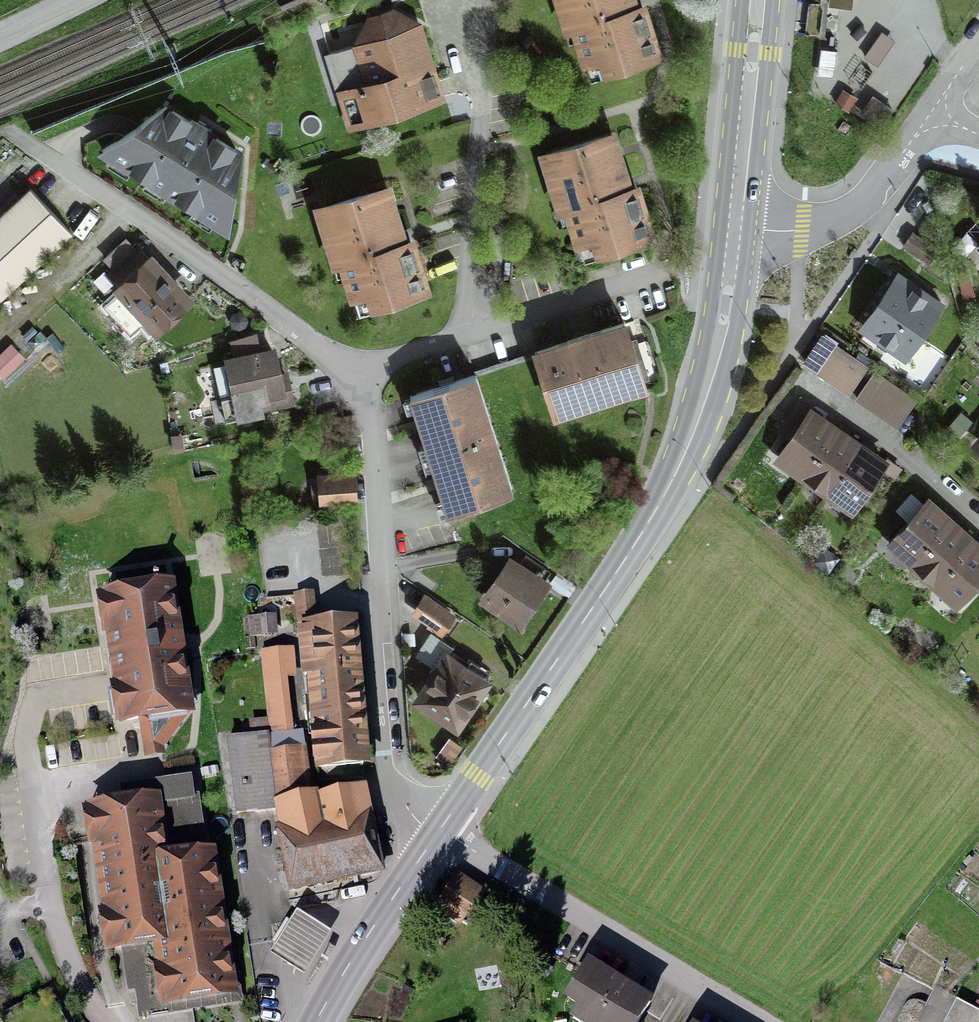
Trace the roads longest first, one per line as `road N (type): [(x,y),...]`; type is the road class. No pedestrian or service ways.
road 1 (residential): [(443,833),(413,811),(394,767),(364,375),(20,139),(0,147)]
road 2 (primary): [(734,227),(713,367),(672,488),(443,833)]
road 3 (residential): [(443,833),(759,1021)]
road 4 (residential): [(931,114),(885,179),(849,211),(804,229),(734,227)]
road 5 (primary): [(757,0),(734,227)]
road 6 (primary): [(443,833),(321,1021)]
road 7 (residential): [(807,380),(978,512)]

